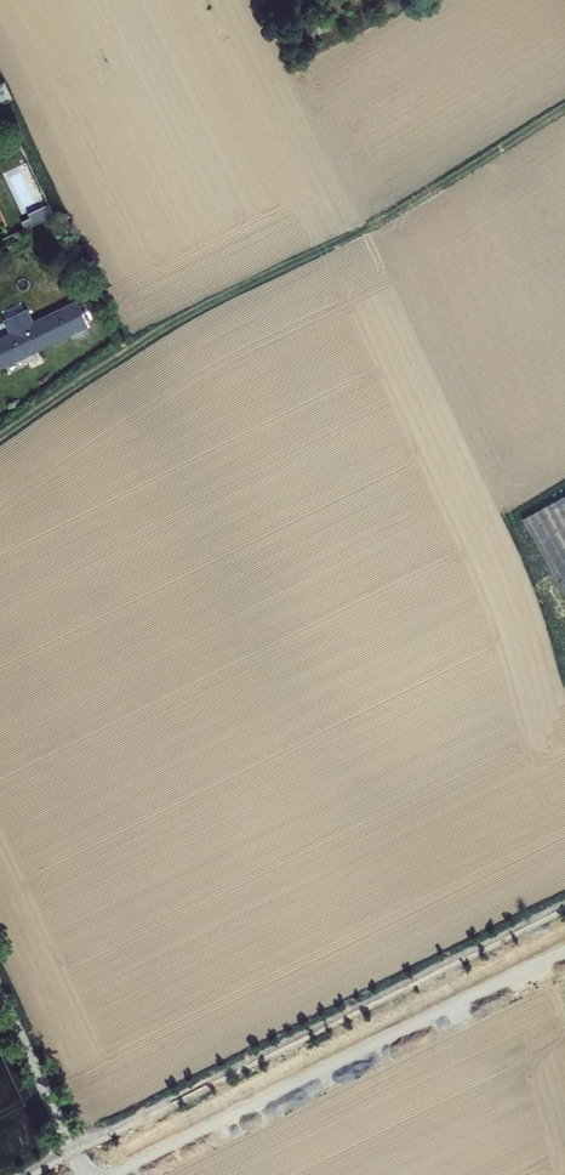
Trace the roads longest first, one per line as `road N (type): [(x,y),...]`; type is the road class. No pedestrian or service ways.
road 1 (tertiary): [(564,959),(125,1174)]
road 2 (unclassified): [(0,989),(87,1174)]

